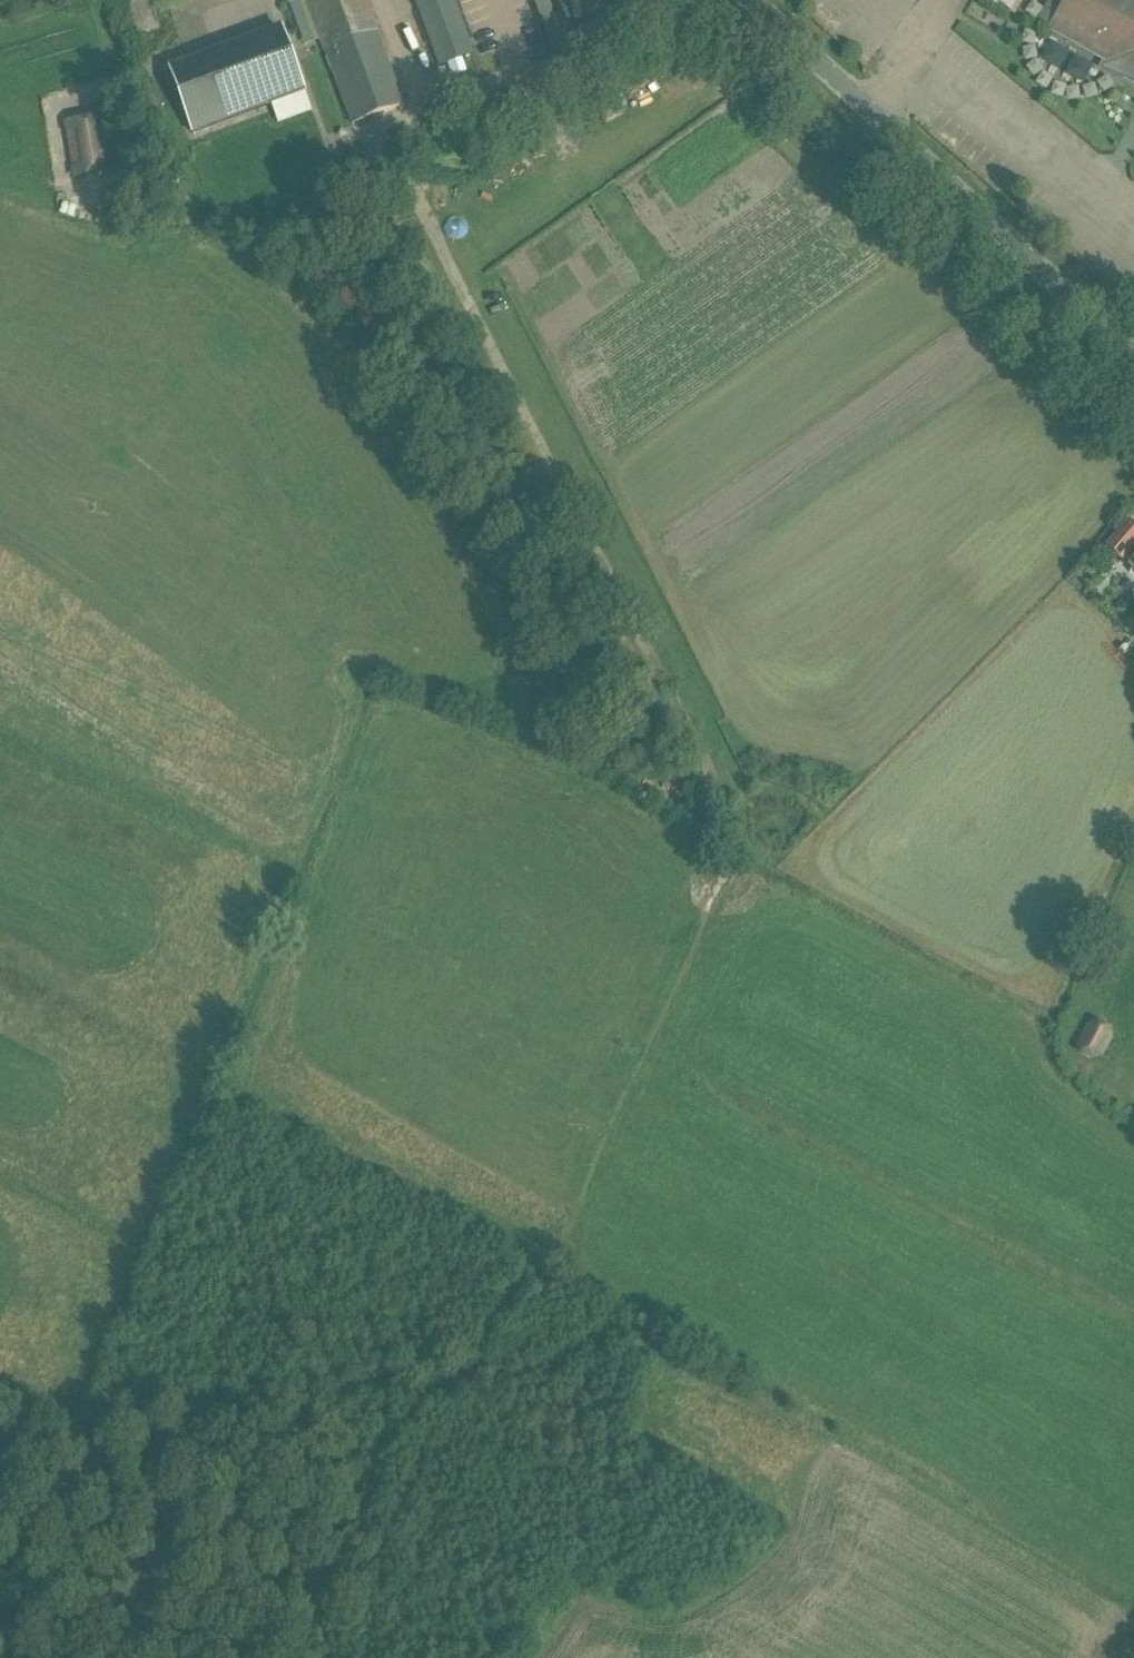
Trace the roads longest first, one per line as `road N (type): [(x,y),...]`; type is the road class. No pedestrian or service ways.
road 1 (tertiary): [(1133,356),(755,0)]

